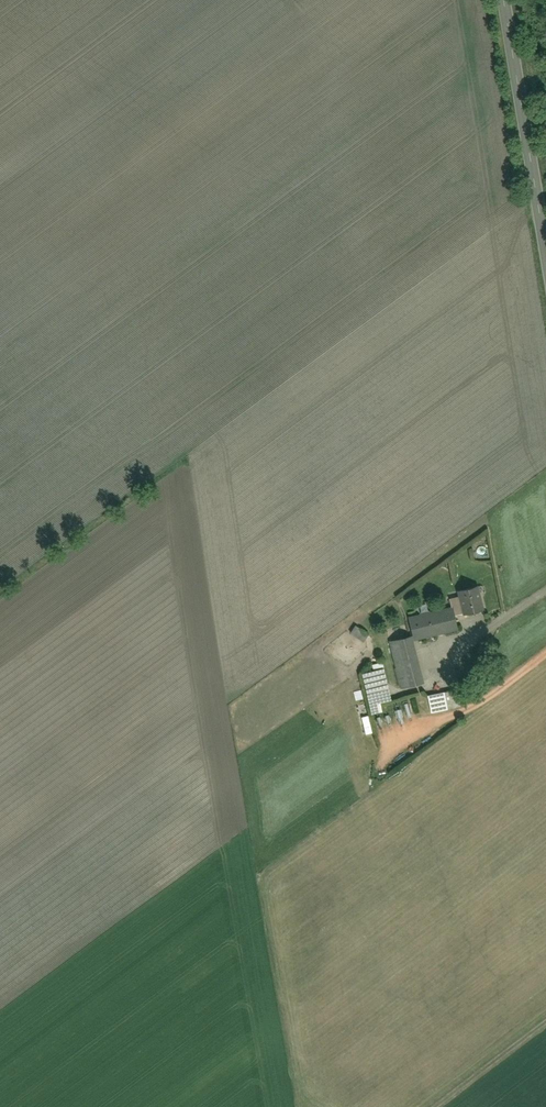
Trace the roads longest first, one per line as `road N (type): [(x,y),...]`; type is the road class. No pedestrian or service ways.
road 1 (tertiary): [(505,0),(545,245)]

